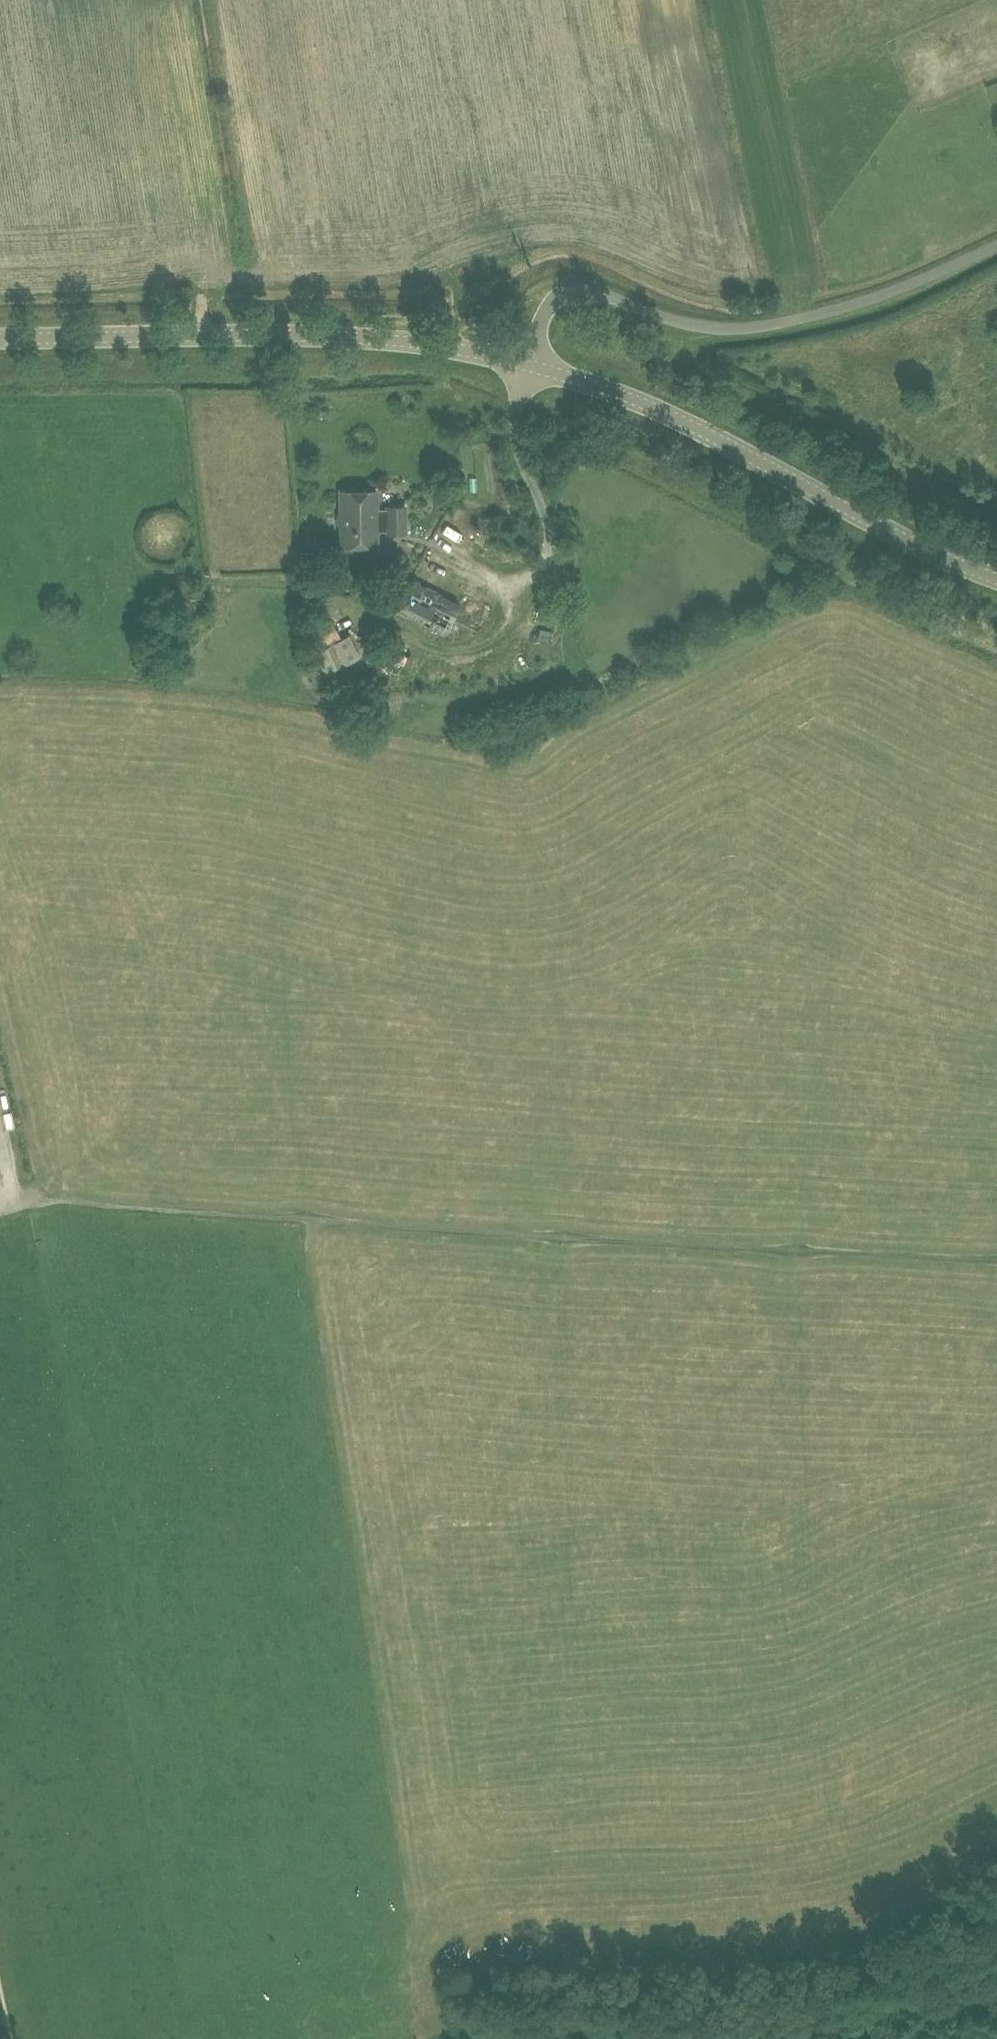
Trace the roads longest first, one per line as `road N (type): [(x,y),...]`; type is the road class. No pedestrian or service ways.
road 1 (unclassified): [(996,578),(682,421),(526,364),(358,337),(0,337)]

